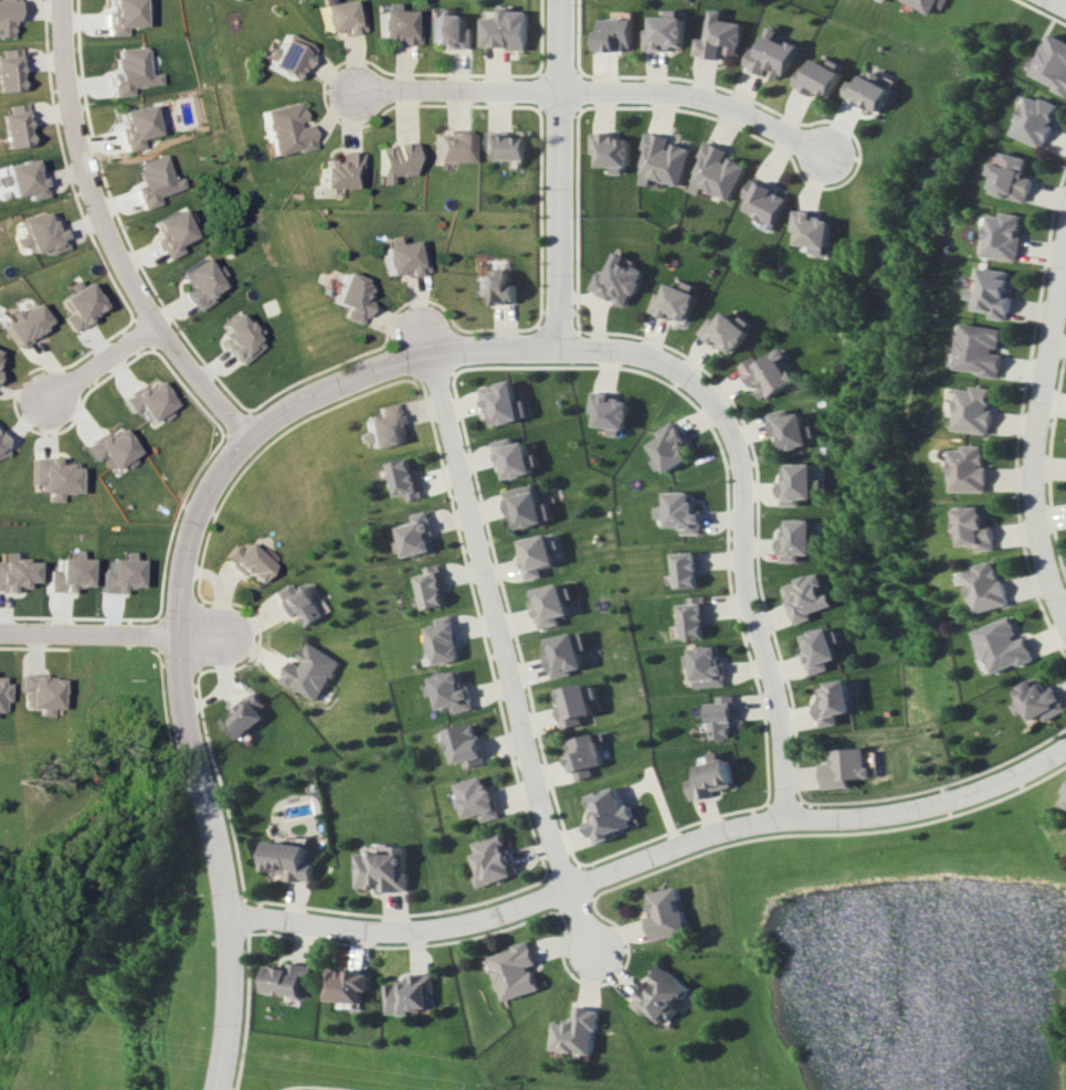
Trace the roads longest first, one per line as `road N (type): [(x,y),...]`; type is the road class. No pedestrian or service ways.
road 1 (residential): [(225,911),(388,929),(478,918),(714,830),(925,805),(1013,773),(1065,743)]
road 2 (residential): [(214,1089),(225,911),(177,688),(177,591),(223,469),(266,423)]
road 3 (residential): [(594,949),(506,686),(434,352)]
road 4 (residential): [(351,89),(676,96),(764,120),(832,156)]
road 5 (residential): [(266,423),(180,348),(98,186),(67,51),(69,0)]
road 6 (residential): [(266,423),(329,383),(434,352),(561,346),(655,352),(710,394)]
road 7 (residential): [(787,817),(736,447),(710,394)]
road 8 (residential): [(1065,215),(1034,478),(1043,564),(1065,615)]
road 9 (residential): [(562,0),(561,346)]
road 10 (residential): [(0,634),(177,637)]
road 11 (residential): [(167,321),(49,402)]

